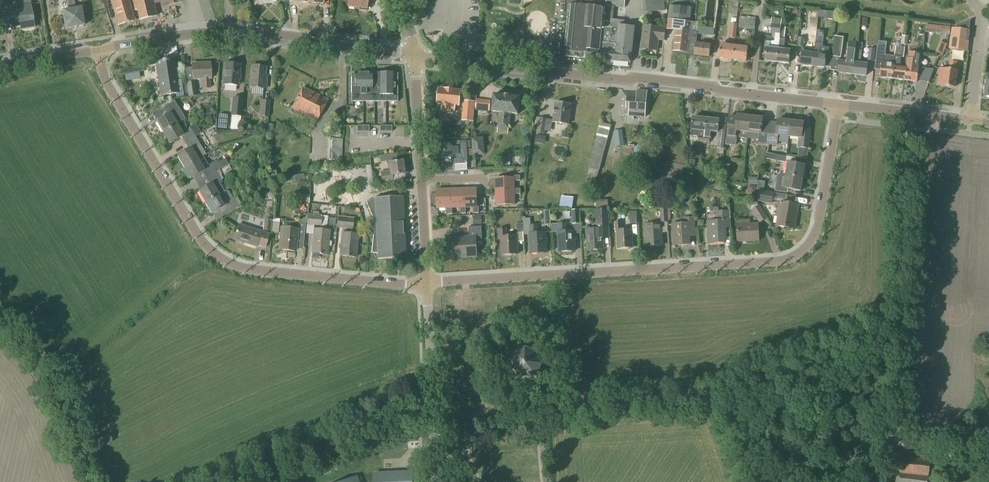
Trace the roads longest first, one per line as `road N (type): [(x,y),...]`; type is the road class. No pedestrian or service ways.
road 1 (residential): [(427,285),(787,258),(805,249),(818,214),(839,105)]
road 2 (residential): [(427,285),(263,273),(209,248),(106,83),(102,52)]
road 3 (residential): [(907,113),(901,444),(988,459)]
road 4 (secondary): [(752,96),(415,55)]
road 5 (secondary): [(415,55),(230,30),(102,52)]
road 6 (unclassified): [(239,481),(433,401)]
road 7 (track): [(93,481),(51,388),(0,317)]
road 8 (residential): [(971,121),(983,19),(969,0)]
road 9 (tertiary): [(422,180),(415,55)]

